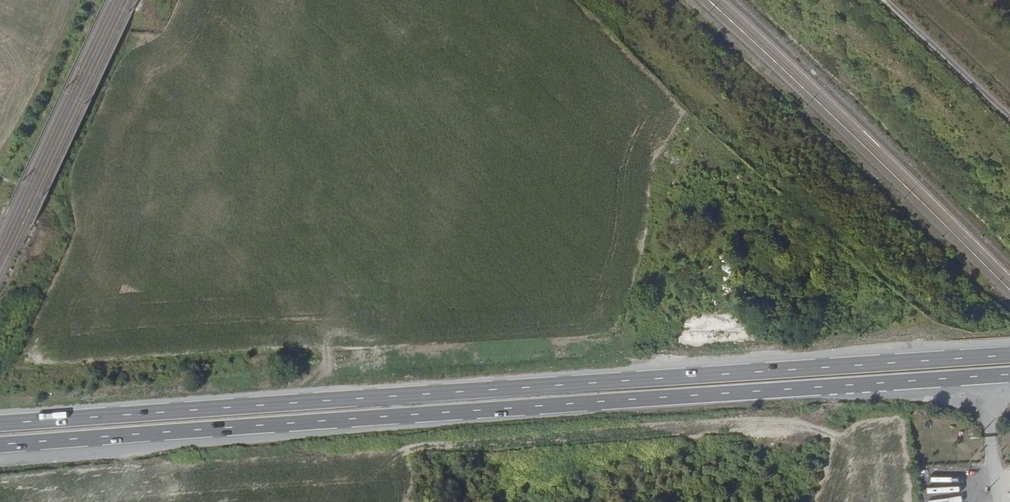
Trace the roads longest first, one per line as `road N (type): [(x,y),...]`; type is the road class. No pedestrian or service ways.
road 1 (trunk): [(1009,356),(327,402)]
road 2 (trunk): [(338,421),(1009,375)]
road 3 (primary): [(0,11),(327,402)]
road 4 (trunk): [(0,444),(338,421)]
road 5 (trunk): [(327,402),(0,424)]

